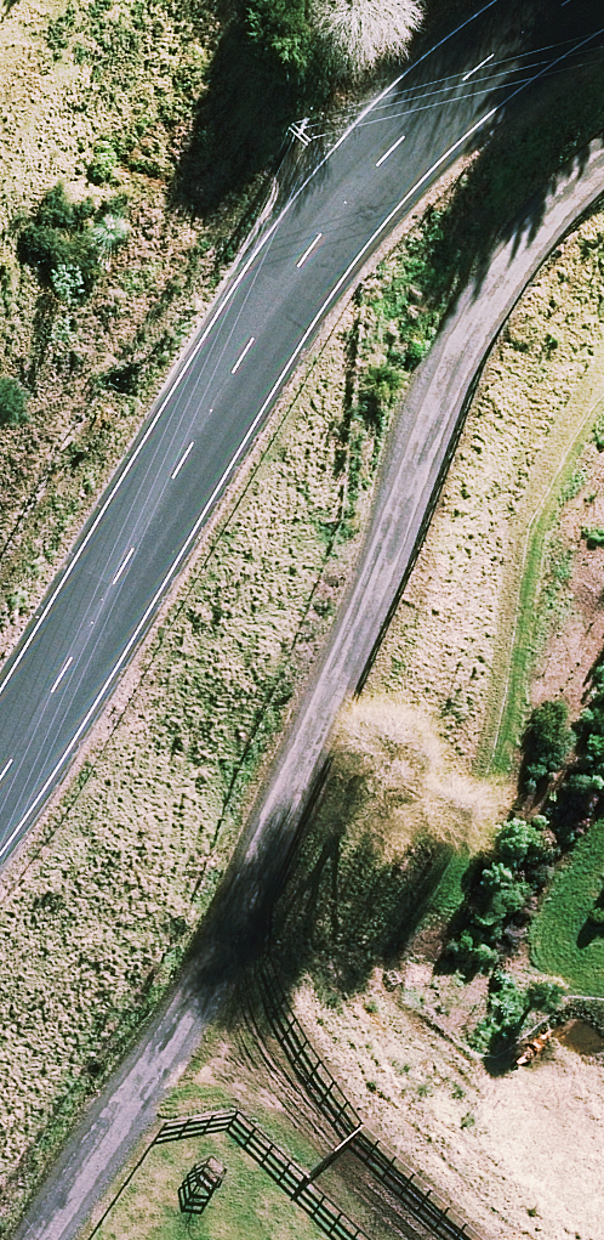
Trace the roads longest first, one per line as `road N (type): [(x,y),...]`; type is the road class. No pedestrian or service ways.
road 1 (track): [(21,1239),(589,195),(603,186)]
road 2 (tertiary): [(568,0),(462,80),(309,249),(0,768)]

